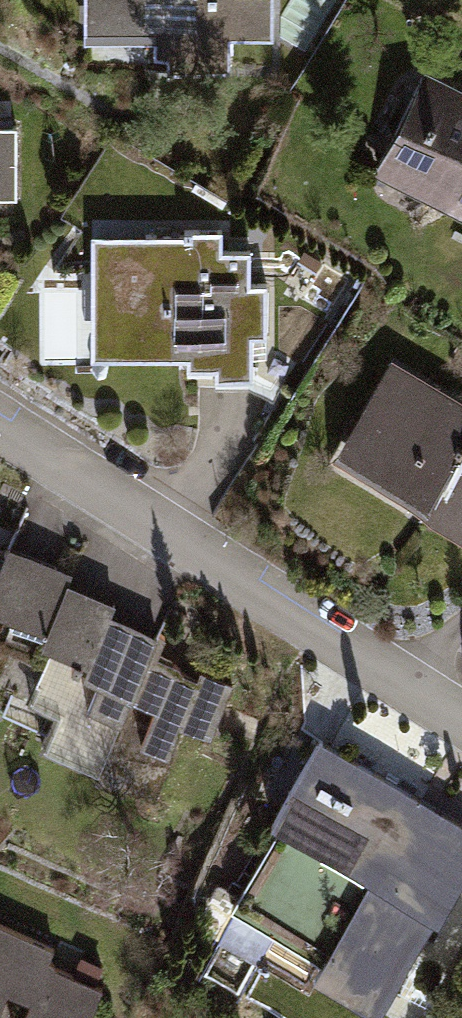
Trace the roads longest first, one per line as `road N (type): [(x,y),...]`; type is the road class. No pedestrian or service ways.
road 1 (residential): [(0,439),(461,732)]

